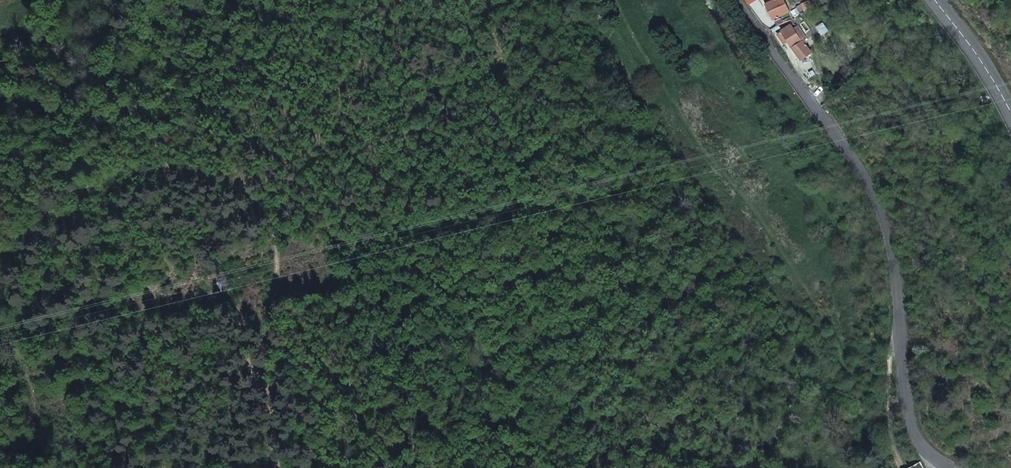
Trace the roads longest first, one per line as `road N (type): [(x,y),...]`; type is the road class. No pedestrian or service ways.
road 1 (residential): [(734,0),(886,227),(911,427),(924,453),(949,467)]
road 2 (secondary): [(936,0),(1010,112)]

